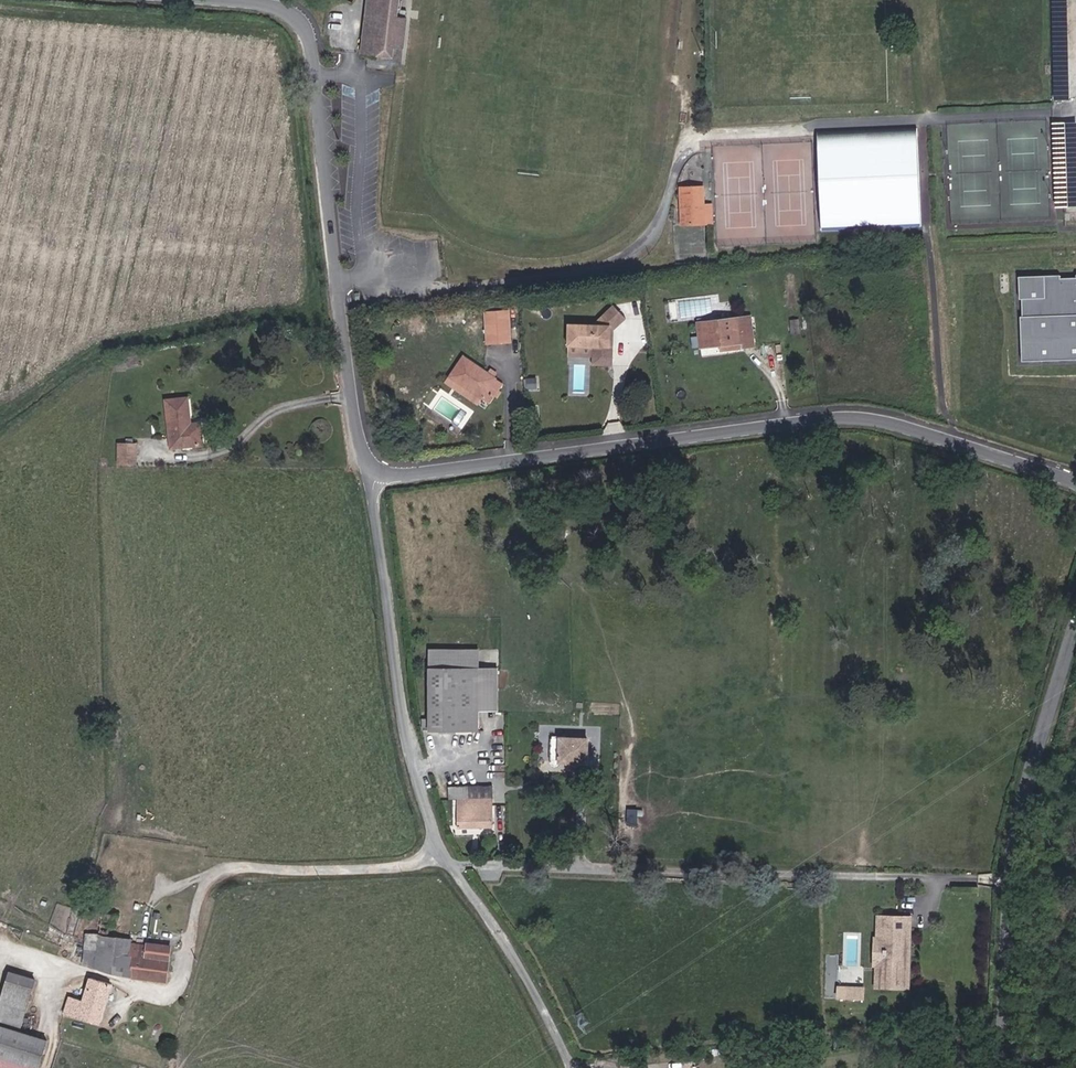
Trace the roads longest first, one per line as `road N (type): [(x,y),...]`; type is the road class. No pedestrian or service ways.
road 1 (unclassified): [(378,474),(848,418),(886,422),(1075,483)]
road 2 (unclassified): [(458,871),(999,877)]
road 3 (unclassified): [(298,20),(315,80),(359,441),(378,474)]
road 4 (unclassified): [(378,474),(421,758),(458,871)]
road 5 (tertiary): [(999,877),(1075,605)]
road 6 (residential): [(578,1067),(458,871)]
road 7 (tertiary): [(997,1067),(999,877)]

